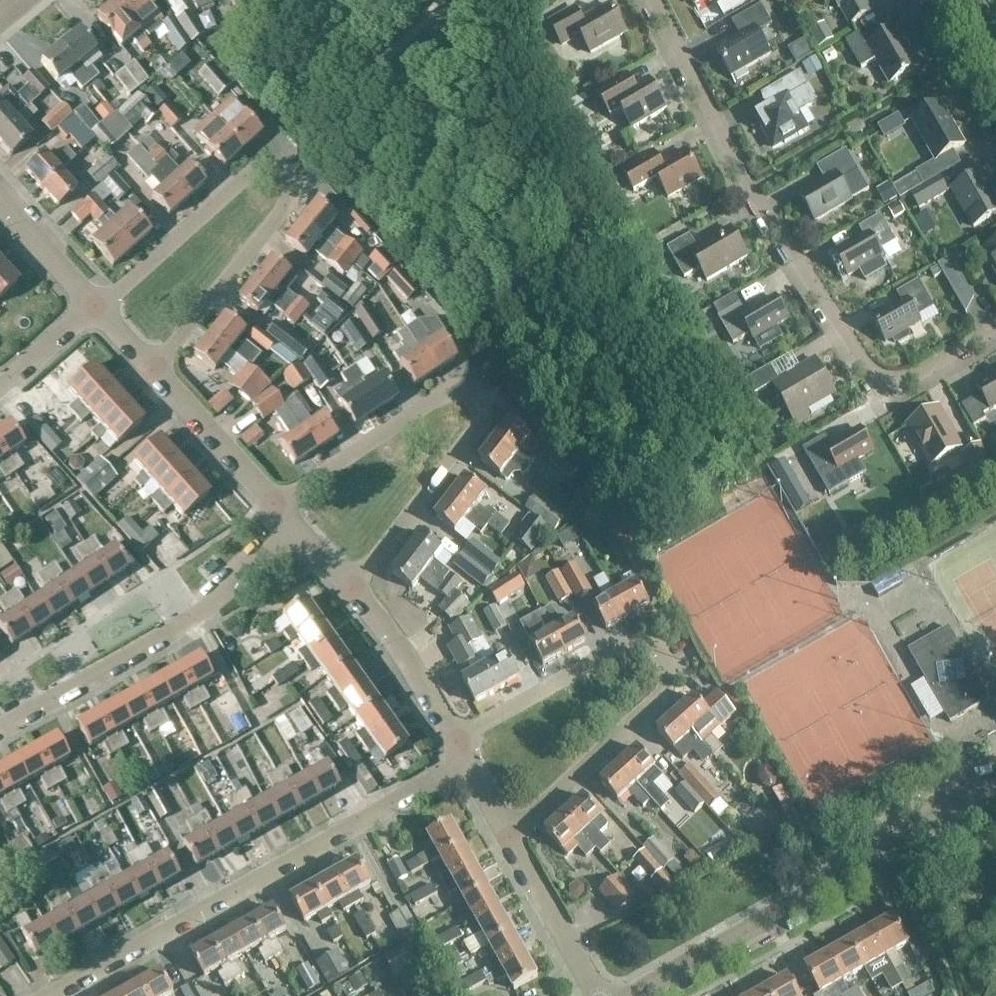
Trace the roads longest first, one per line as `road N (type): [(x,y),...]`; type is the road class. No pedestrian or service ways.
road 1 (residential): [(995,328),(885,393),(749,187),(656,0)]
road 2 (residential): [(504,832),(669,692),(676,672),(662,649),(639,643),(454,744)]
road 3 (residential): [(149,373),(288,200),(289,179),(269,163),(243,175),(93,309)]
road 4 (residential): [(40,995),(466,766)]
road 5 (residential): [(347,592),(479,412),(457,390),(271,506)]
road 6 (unclassified): [(635,995),(995,783)]
road 7 (residential): [(0,728),(204,612),(294,536)]
road 8 (residential): [(0,682),(271,506)]
road 9 (residential): [(597,995),(504,832)]
road 10 (residential): [(454,744),(347,592)]
road 11 (residential): [(271,506),(149,373)]
road 12 (residential): [(93,309),(0,204)]
road 13 (residential): [(0,386),(93,309)]

